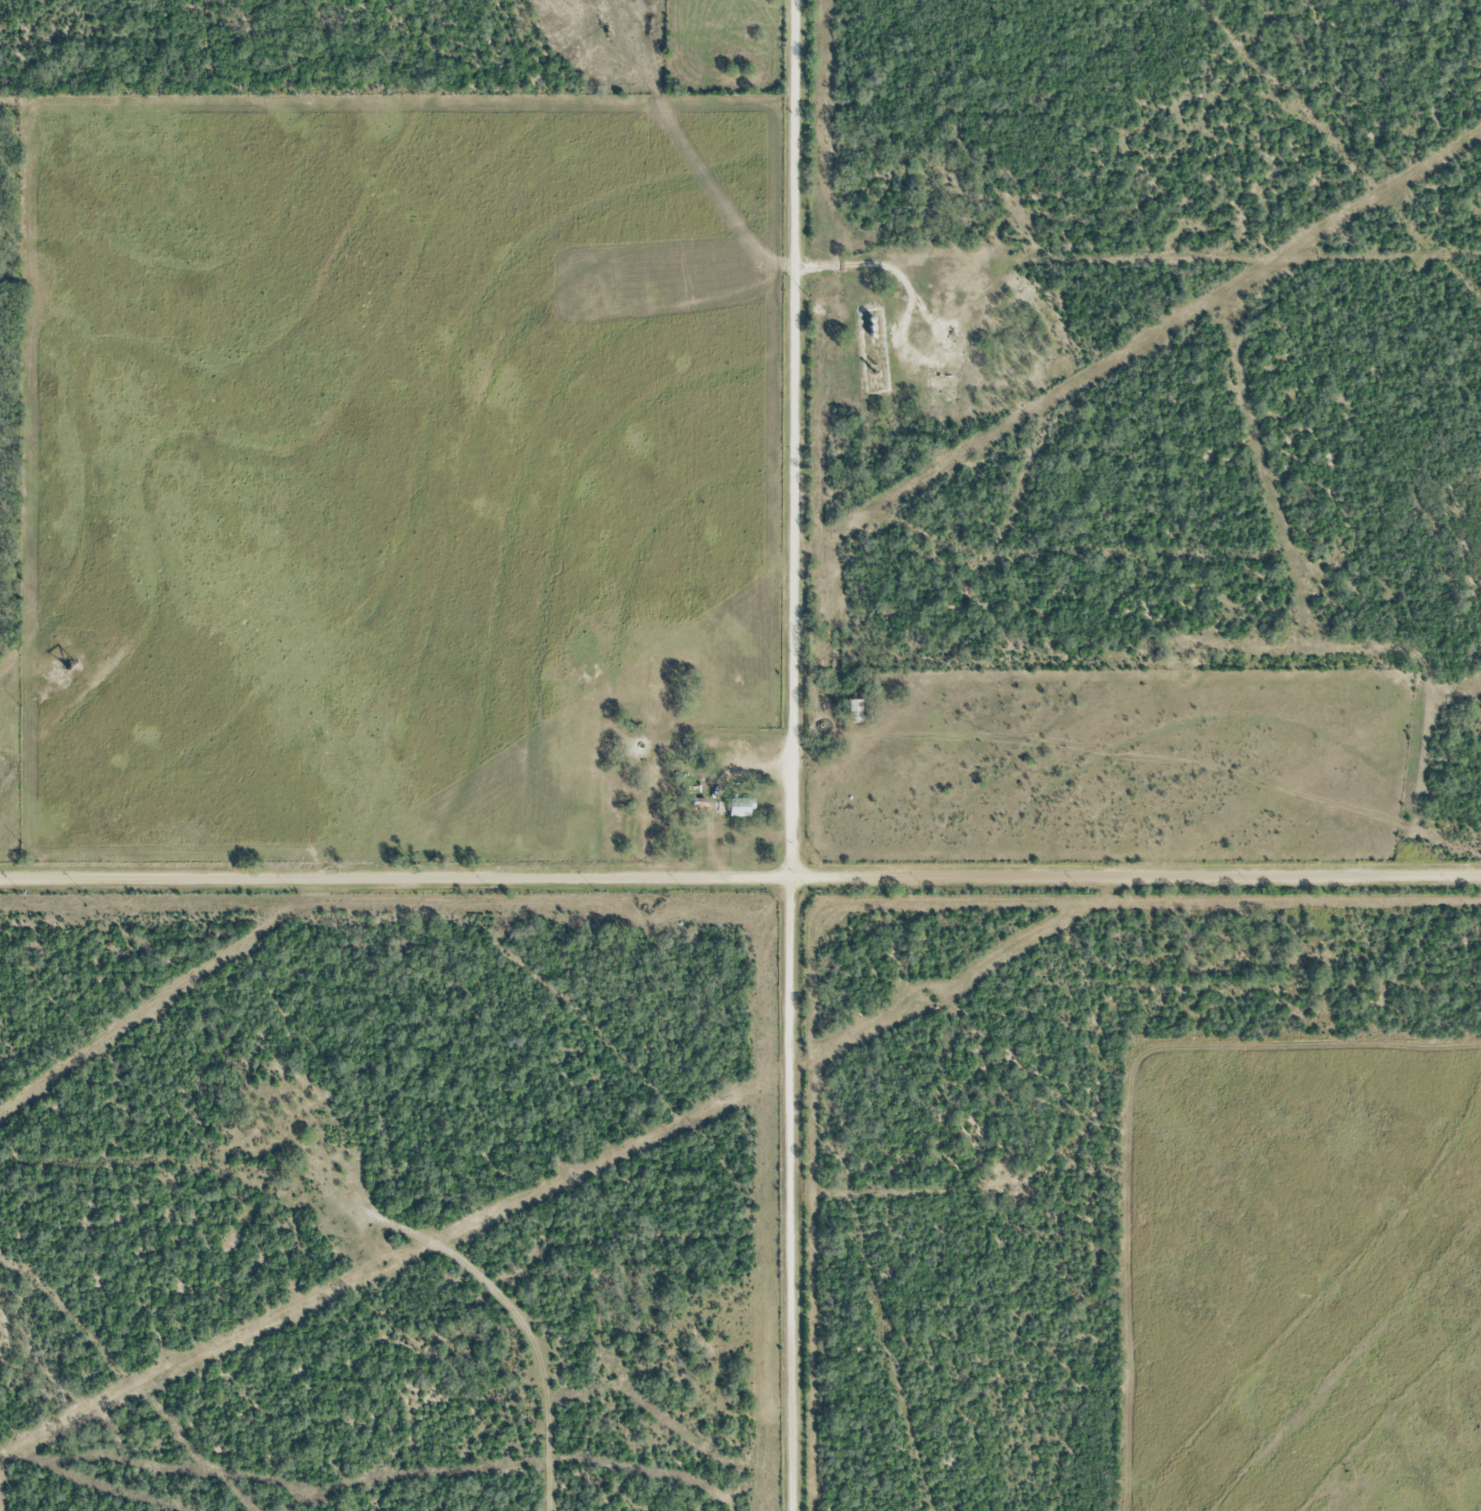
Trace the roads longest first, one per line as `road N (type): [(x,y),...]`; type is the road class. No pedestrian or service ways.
road 1 (residential): [(790,1510),(792,0)]
road 2 (residential): [(0,874),(1480,871)]

